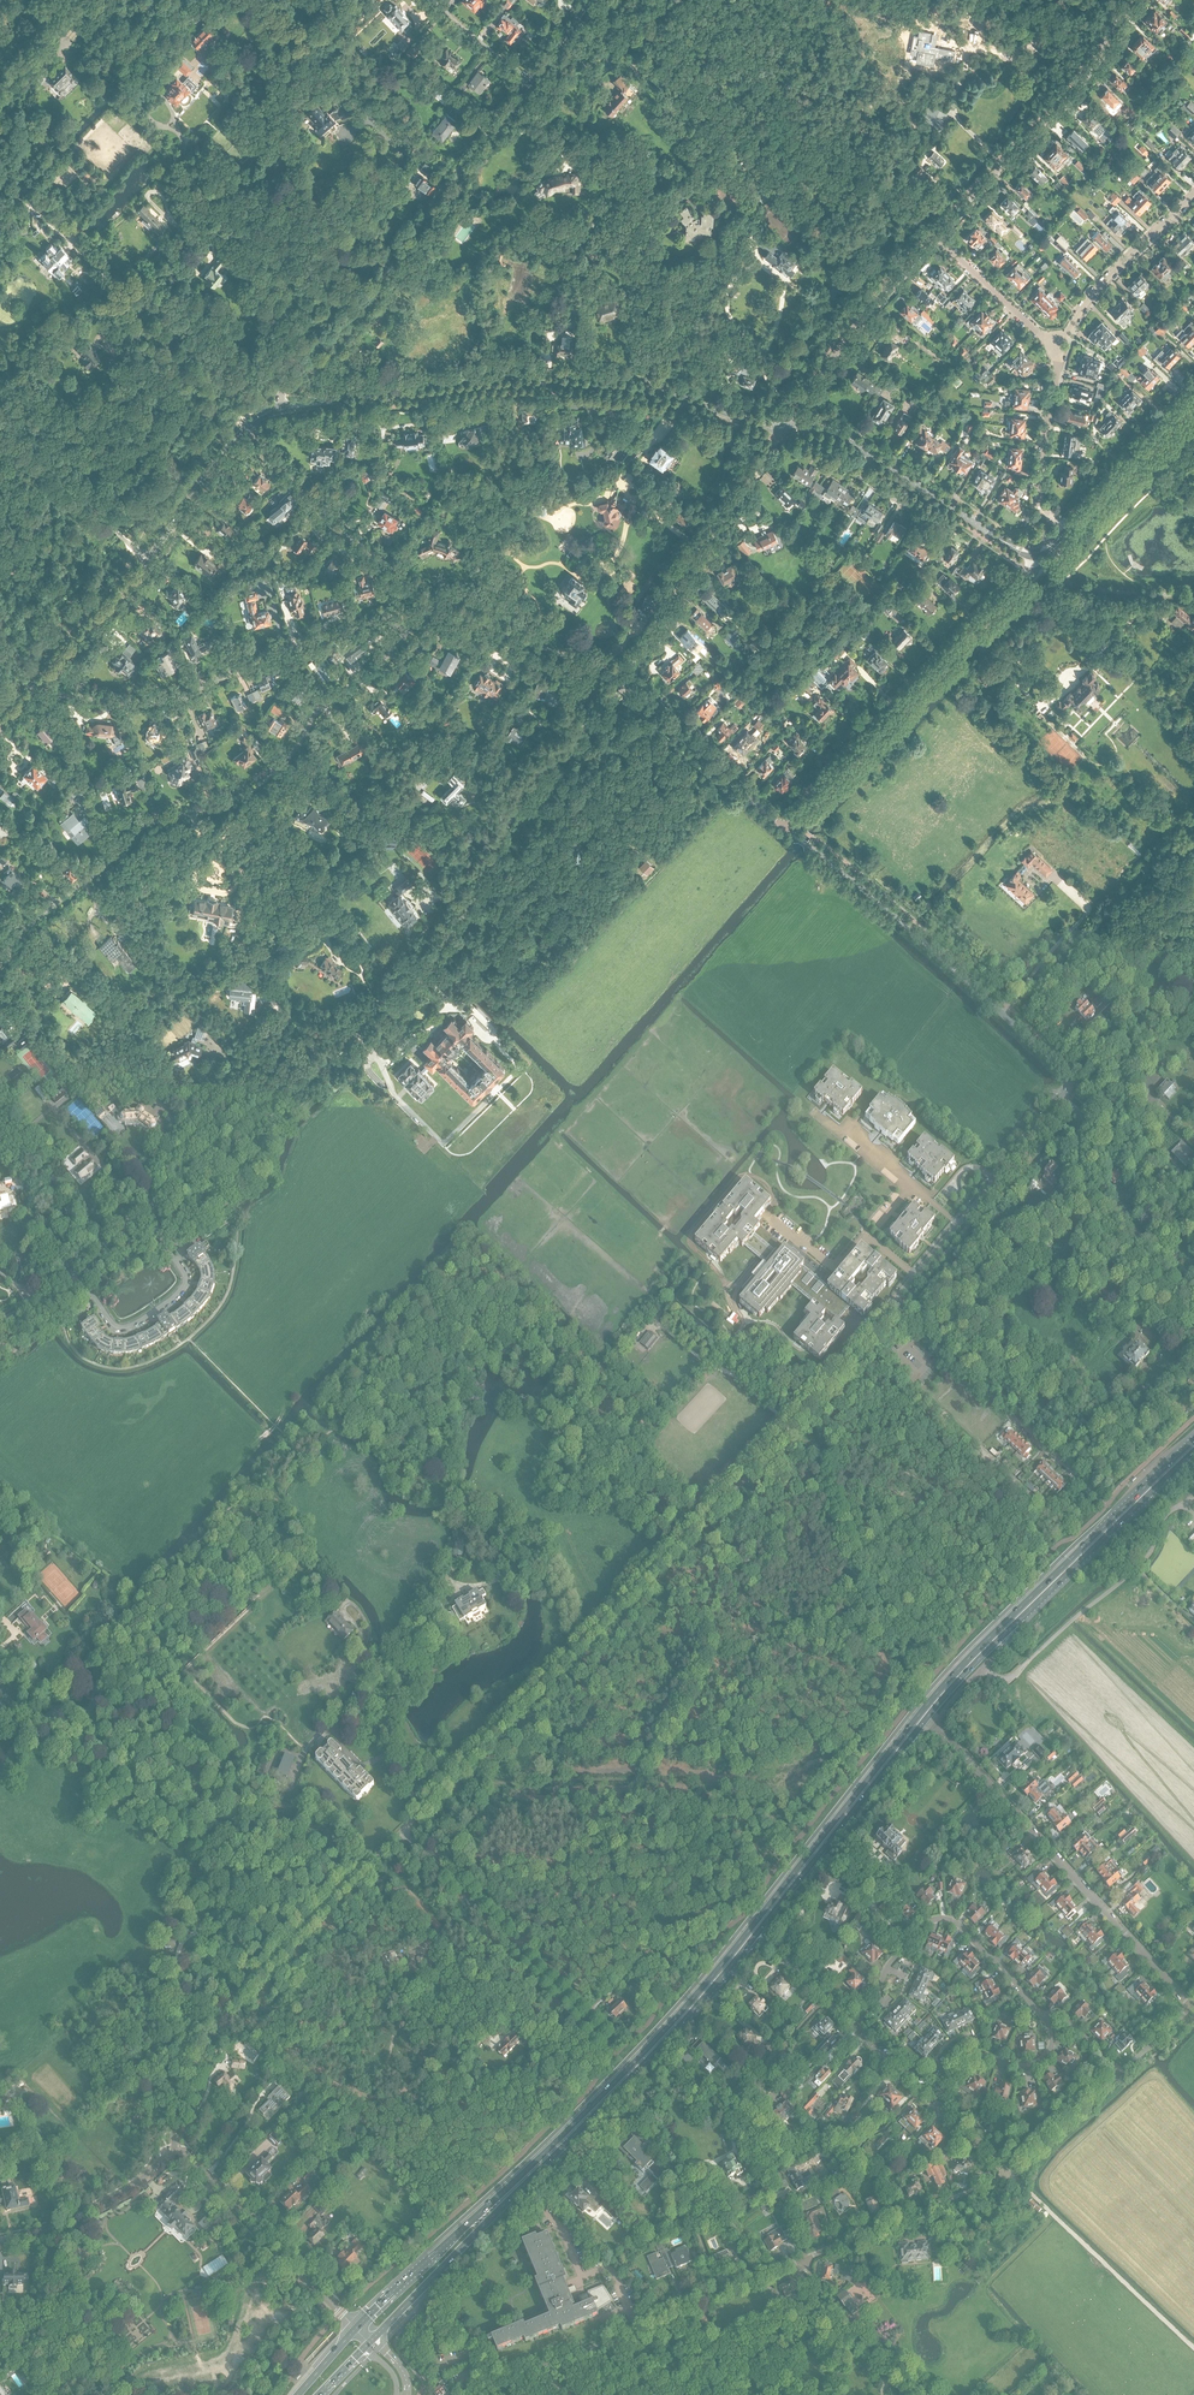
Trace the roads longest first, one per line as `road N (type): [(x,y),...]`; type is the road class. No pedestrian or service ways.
road 1 (primary): [(1193,1439),(950,1678),(666,2030),(356,2329)]
road 2 (residential): [(427,1805),(704,1523),(898,1309)]
road 3 (residential): [(0,964),(26,929),(140,828),(235,799),(279,770),(320,708),(387,657),(426,611)]
road 4 (primary): [(371,2340),(659,2050),(743,1952)]
road 5 (tertiary): [(786,426),(598,385),(483,386),(331,403)]
road 6 (residential): [(173,2155),(199,2061),(226,2012),(427,1805)]
road 7 (tertiary): [(531,81),(355,309),(287,384),(280,408)]
road 8 (residential): [(426,611),(302,642),(159,704),(41,692)]
road 9 (residential): [(1192,2006),(937,1725)]
road 10 (residential): [(786,827),(1027,573),(1034,551)]
road 11 (residential): [(809,847),(1053,1062),(1069,1080),(1062,1097)]
road 12 (residential): [(421,975),(452,935),(531,785),(626,679)]
road 13 (residential): [(805,2260),(478,2394)]
road 14 (tertiary): [(247,427),(147,560),(33,686)]
road 15 (residential): [(936,234),(1080,87),(1129,0)]
road 16 (residential): [(384,1066),(395,1095),(445,1142),(517,1065),(474,1011),(448,1003)]
road 17 (residential): [(786,426),(699,547),(626,679)]
road 18 (residential): [(854,2027),(879,1998),(891,1962),(940,1918),(961,1927),(1045,2017)]
road 19 (residential): [(1100,1497),(898,1309)]
road 20 (residential): [(147,1210),(352,1035)]
road 21 (residential): [(247,427),(330,525),(393,566),(426,611)]
road 22 (primary): [(743,1952),(896,1757)]
road 23 (residential): [(786,426),(868,310),(936,234)]
road 24 (residential): [(1193,1281),(1088,1190),(1077,1165),(1081,1114),(1062,1097)]
road 25 (primary): [(1022,1617),(1193,1451)]
road 26 (residential): [(341,2313),(193,2160),(173,2155)]
road 27 (residential): [(1062,1097),(915,1274)]
road 28 (residential): [(1011,2175),(805,2260)]
road 29 (residential): [(786,827),(626,679)]
road 30 (residential): [(626,679),(426,611)]
road 31 (residential): [(1056,345),(1105,281),(1193,194)]
road 32 (residential): [(767,1215),(834,1268),(863,1232),(915,1274)]
road 33 (residential): [(1066,530),(1038,502),(1056,345)]
road 34 (residential): [(0,2240),(96,2208),(173,2155)]
road 35 (primary): [(896,1757),(1022,1617)]
road 36 (residential): [(247,427),(119,289)]
road 37 (tertiary): [(1066,530),(1193,397)]
road 38 (residential): [(1045,2017),(1052,2043),(1038,2063),(1021,2067),(976,2054),(931,2099)]
road 39 (tertiary): [(1020,549),(870,454)]
road 40 (unclassified): [(1034,551),(1047,570),(1085,587),(1193,594)]
road 41 (residential): [(901,2394),(841,2322),(805,2260)]
road 42 (residential): [(1056,345),(936,234)]
road 43 (residential): [(743,1952),(766,1941),(854,2027)]
road 44 (residential): [(177,1263),(182,1289),(127,1327),(112,1325),(89,1293)]
road 45 (residential): [(1011,2175),(1119,2075)]
road 46 (residential): [(937,1725),(1022,1617)]
road 47 (residential): [(531,81),(433,0)]

